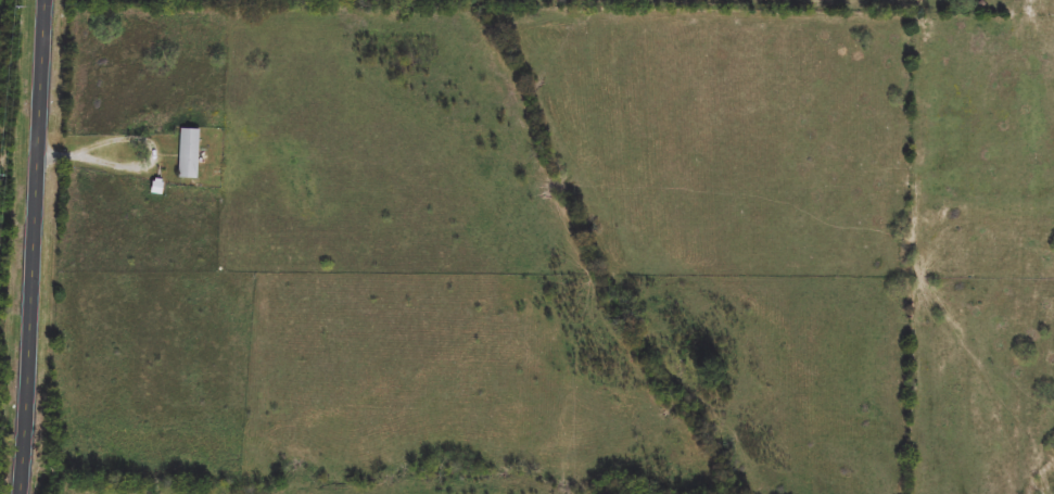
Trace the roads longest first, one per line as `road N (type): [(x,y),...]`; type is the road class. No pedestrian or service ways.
road 1 (tertiary): [(47,0),(20,493)]

